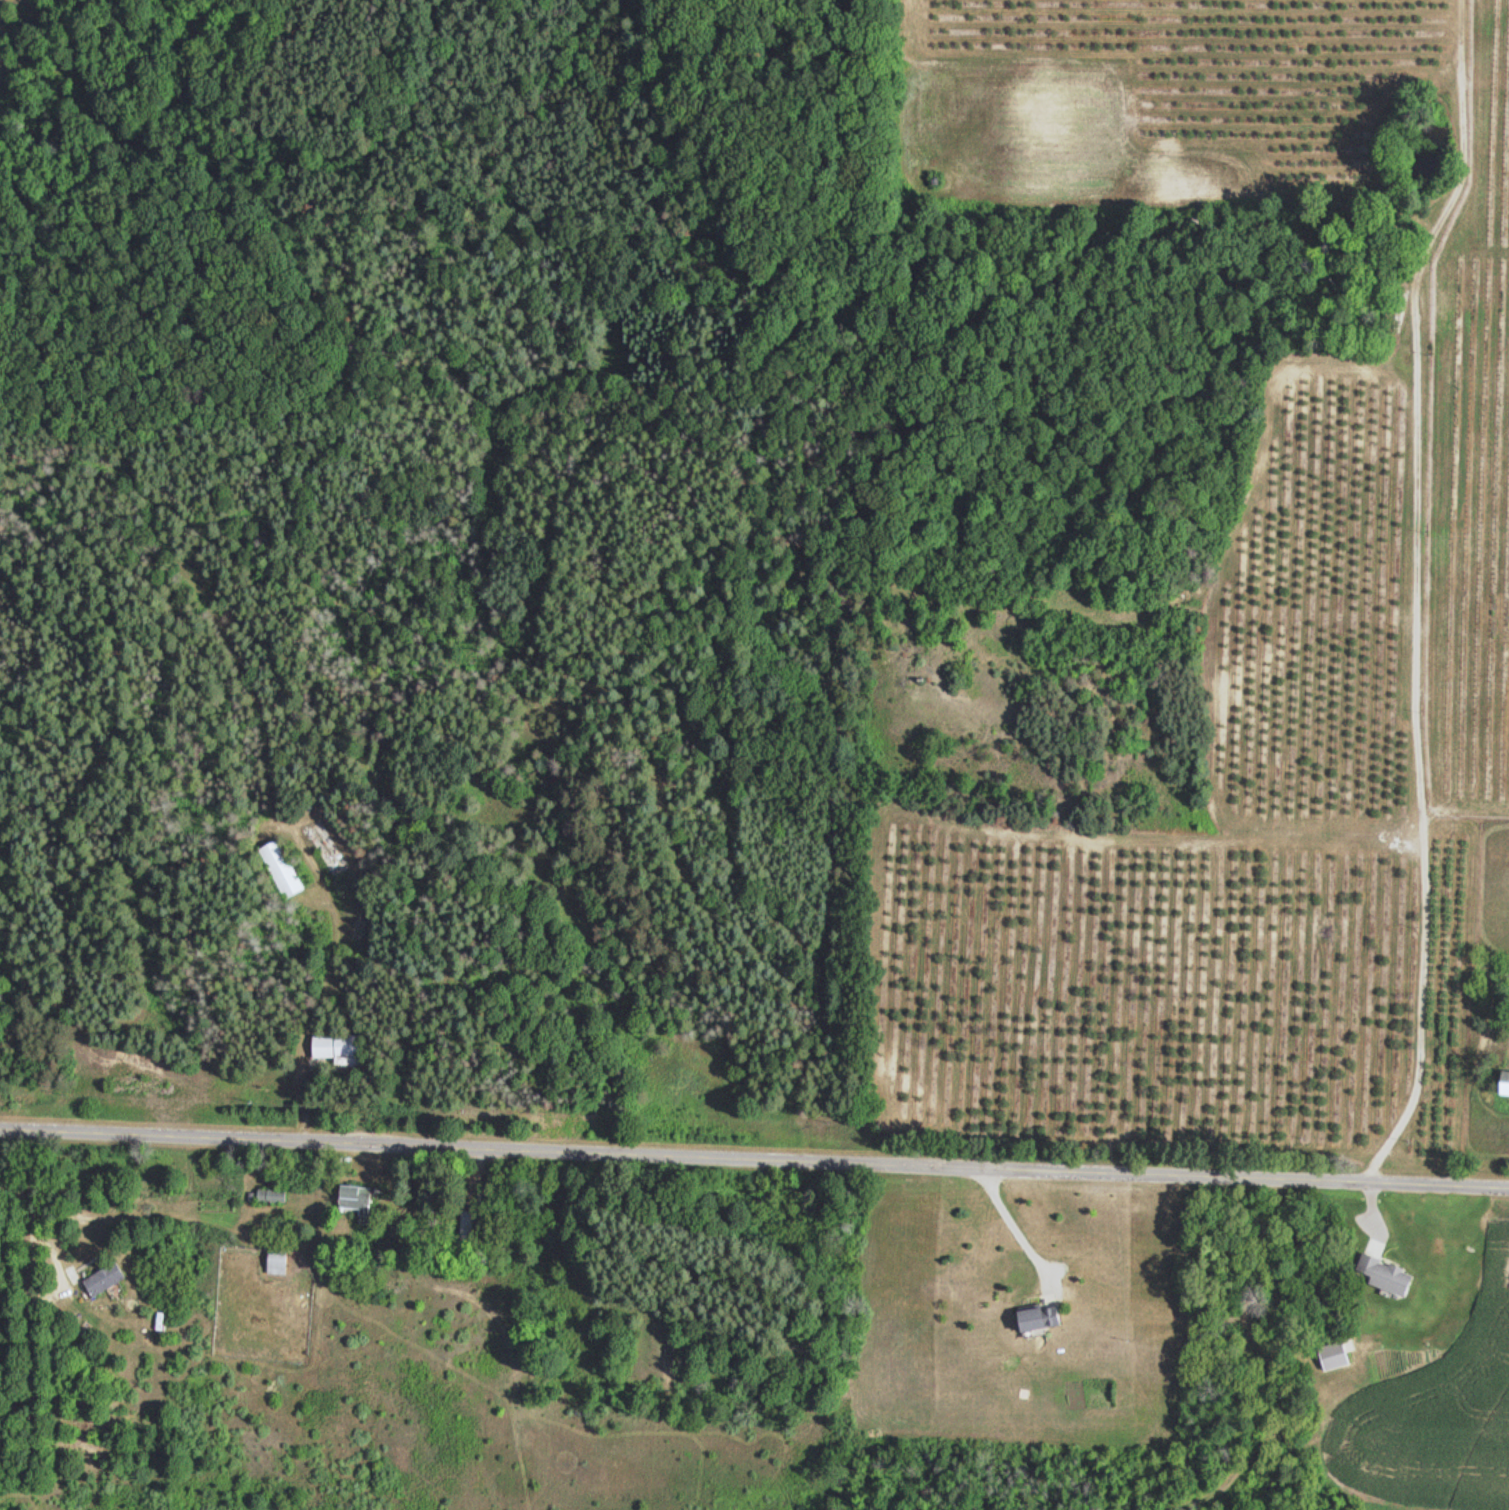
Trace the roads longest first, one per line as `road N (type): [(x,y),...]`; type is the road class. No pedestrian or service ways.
road 1 (residential): [(0,1125),(1508,1176)]

